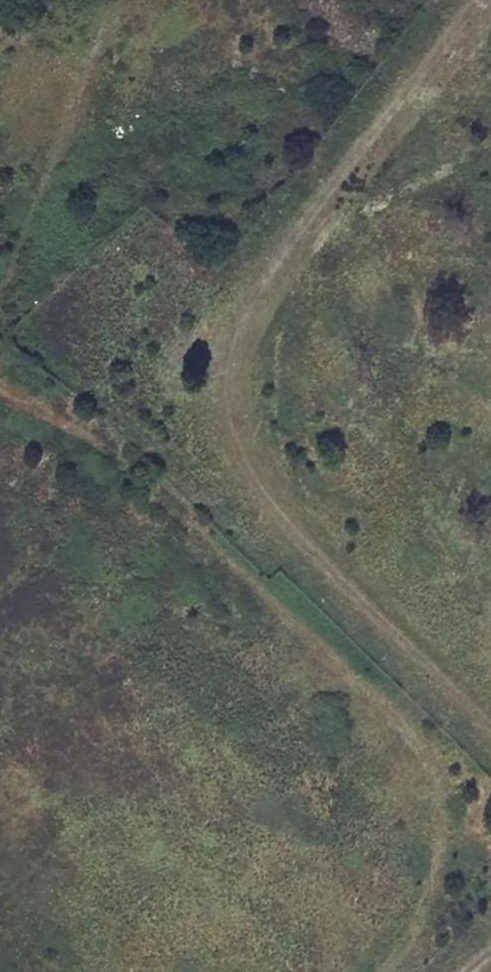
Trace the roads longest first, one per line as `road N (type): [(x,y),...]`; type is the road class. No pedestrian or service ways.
road 1 (track): [(490,7),(288,257),(251,337),(240,412),(270,486),(490,725)]
road 2 (track): [(0,383),(110,456),(392,715),(429,773),(436,835),(430,889),(386,971)]
road 3 (track): [(129,0),(0,296)]

